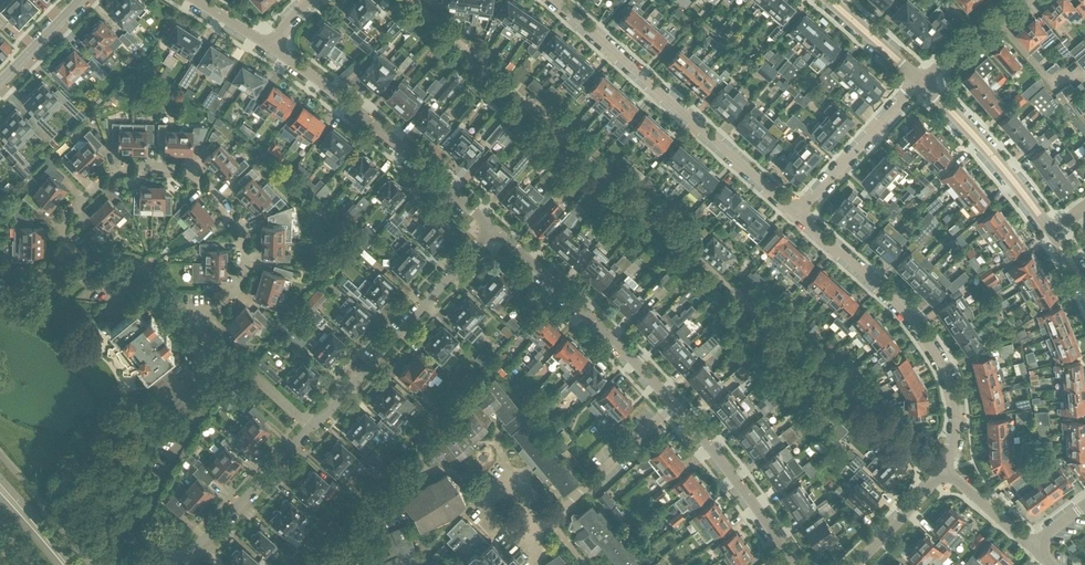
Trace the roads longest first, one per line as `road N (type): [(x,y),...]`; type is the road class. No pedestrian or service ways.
road 1 (residential): [(195,332),(243,275),(239,221),(195,174),(120,170),(79,204),(64,241),(86,260),(134,267),(159,282)]
road 2 (residential): [(554,0),(798,218)]
road 3 (residential): [(798,218),(901,311),(931,348),(955,409),(946,471)]
road 4 (residential): [(491,228),(269,43)]
road 5 (residential): [(310,427),(491,228)]
road 6 (residential): [(674,404),(491,228)]
road 7 (residential): [(797,564),(674,404)]
road 8 (residential): [(1051,231),(994,156),(923,84)]
road 9 (residential): [(798,218),(923,84)]
road 10 (residential): [(182,557),(310,427)]
road 11 (residential): [(550,520),(674,404)]
road 12 (residential): [(195,332),(310,427)]
road 13 (residential): [(946,471),(855,564)]
road 14 (residential): [(923,84),(829,0)]
road 15 (residential): [(923,84),(1016,0)]

